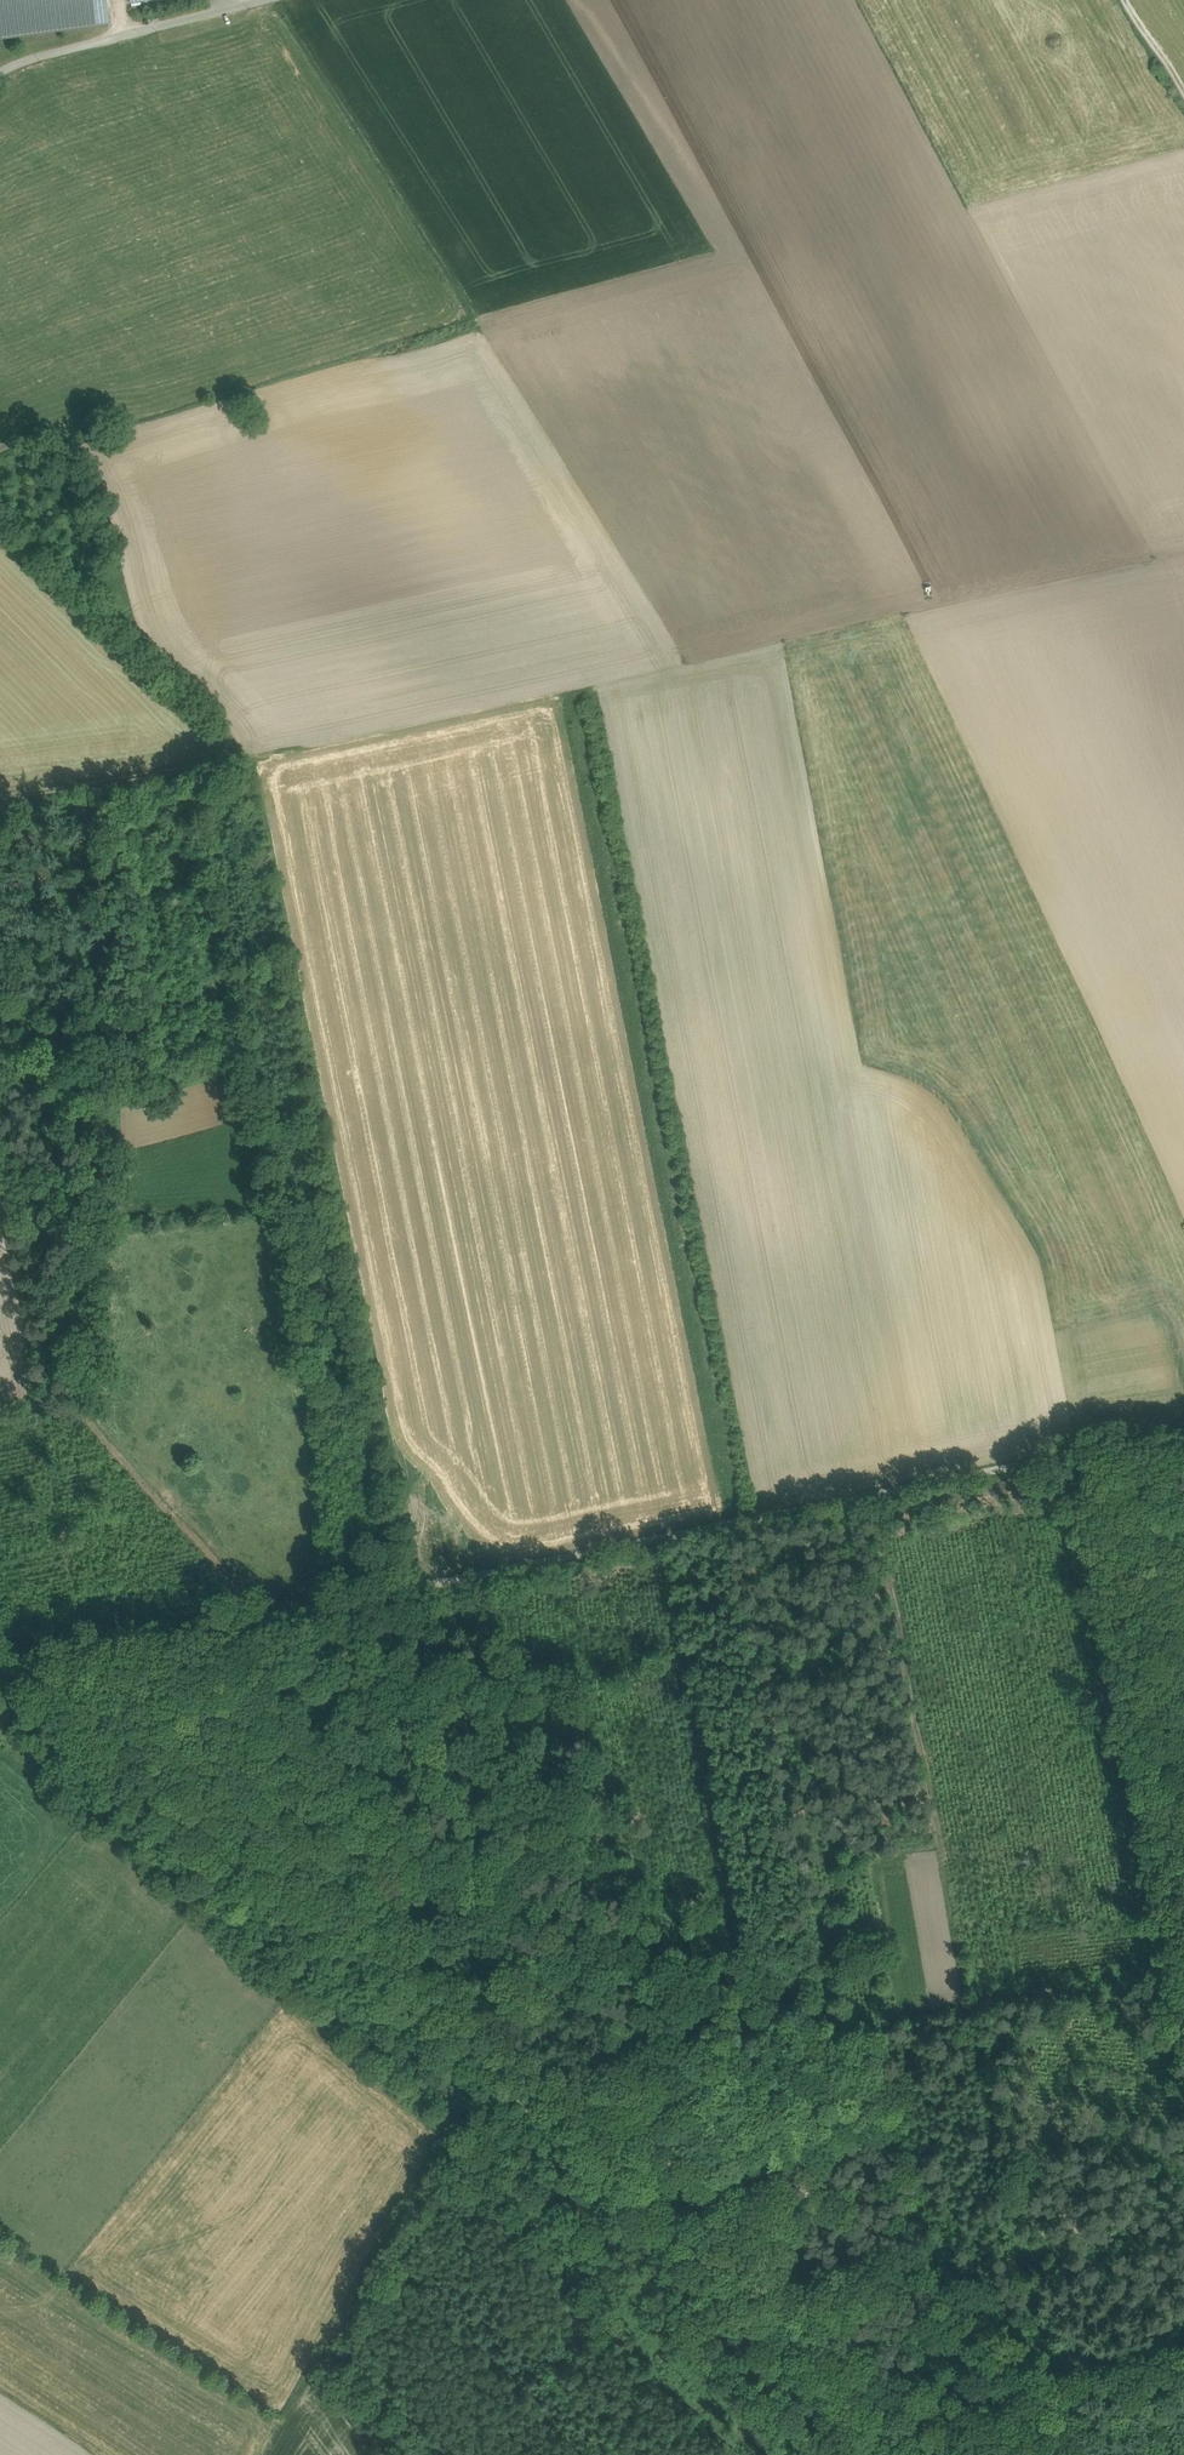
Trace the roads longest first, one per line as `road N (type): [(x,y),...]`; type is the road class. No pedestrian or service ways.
road 1 (unclassified): [(1183,1430),(15,1669)]
road 2 (track): [(15,1669),(889,2415)]
road 3 (track): [(889,2415),(1183,2352)]
road 4 (track): [(0,793),(227,747)]

